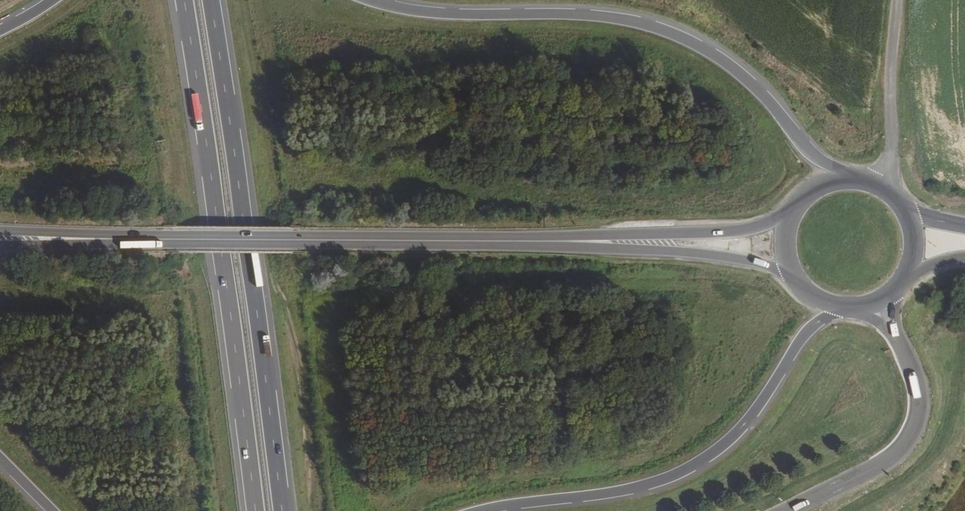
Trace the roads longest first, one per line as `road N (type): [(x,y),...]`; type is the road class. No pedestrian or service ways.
road 1 (motorway): [(857,179),(808,149),(735,69),(673,33),(610,17),(430,12),(377,0)]
road 2 (primary): [(39,239),(561,242)]
road 3 (motorway): [(283,510),(211,0)]
road 4 (motorway): [(183,0),(254,510)]
road 5 (motorway): [(481,510),(635,489),(697,464),(743,424),(812,326),(841,307)]
road 6 (primary): [(793,213),(743,230),(561,242)]
road 7 (primary): [(561,242),(721,256),(793,273)]
road 8 (unclassified): [(879,186),(892,146),(897,0)]

